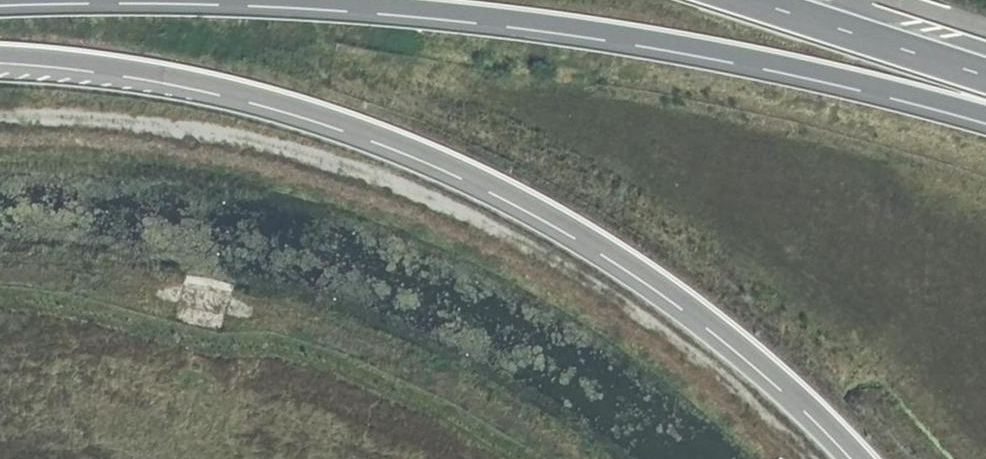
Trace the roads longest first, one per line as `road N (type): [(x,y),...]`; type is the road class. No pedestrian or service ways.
road 1 (motorway): [(0,55),(186,77),(294,106),(507,190),(702,313),(863,458)]
road 2 (motorway): [(335,0),(585,27),(811,68),(985,112)]
road 3 (motorway): [(985,75),(754,0)]

